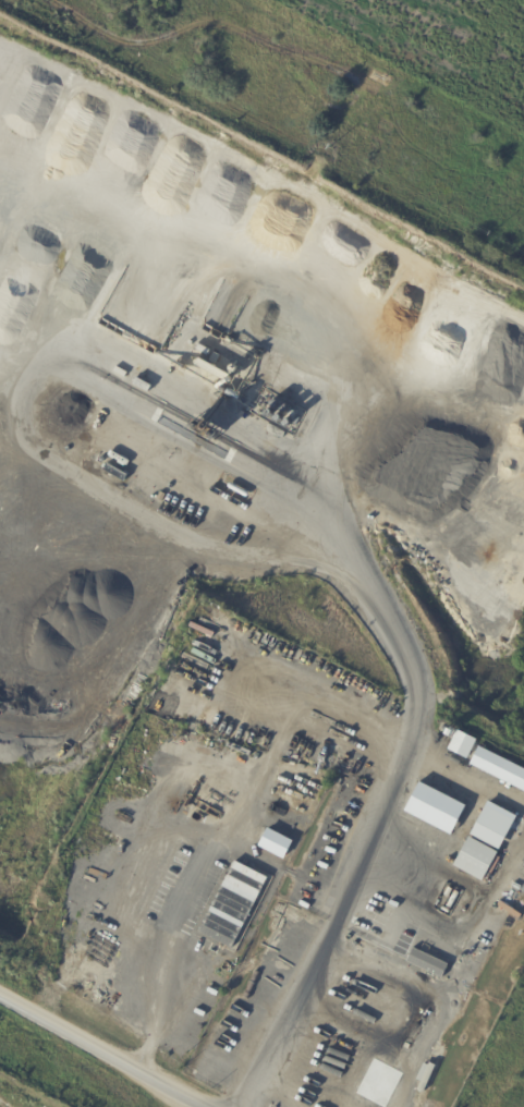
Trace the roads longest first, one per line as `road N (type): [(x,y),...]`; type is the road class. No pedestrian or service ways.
road 1 (tertiary): [(206,1106),(0,994)]
road 2 (tertiary): [(0,1026),(125,1106)]

